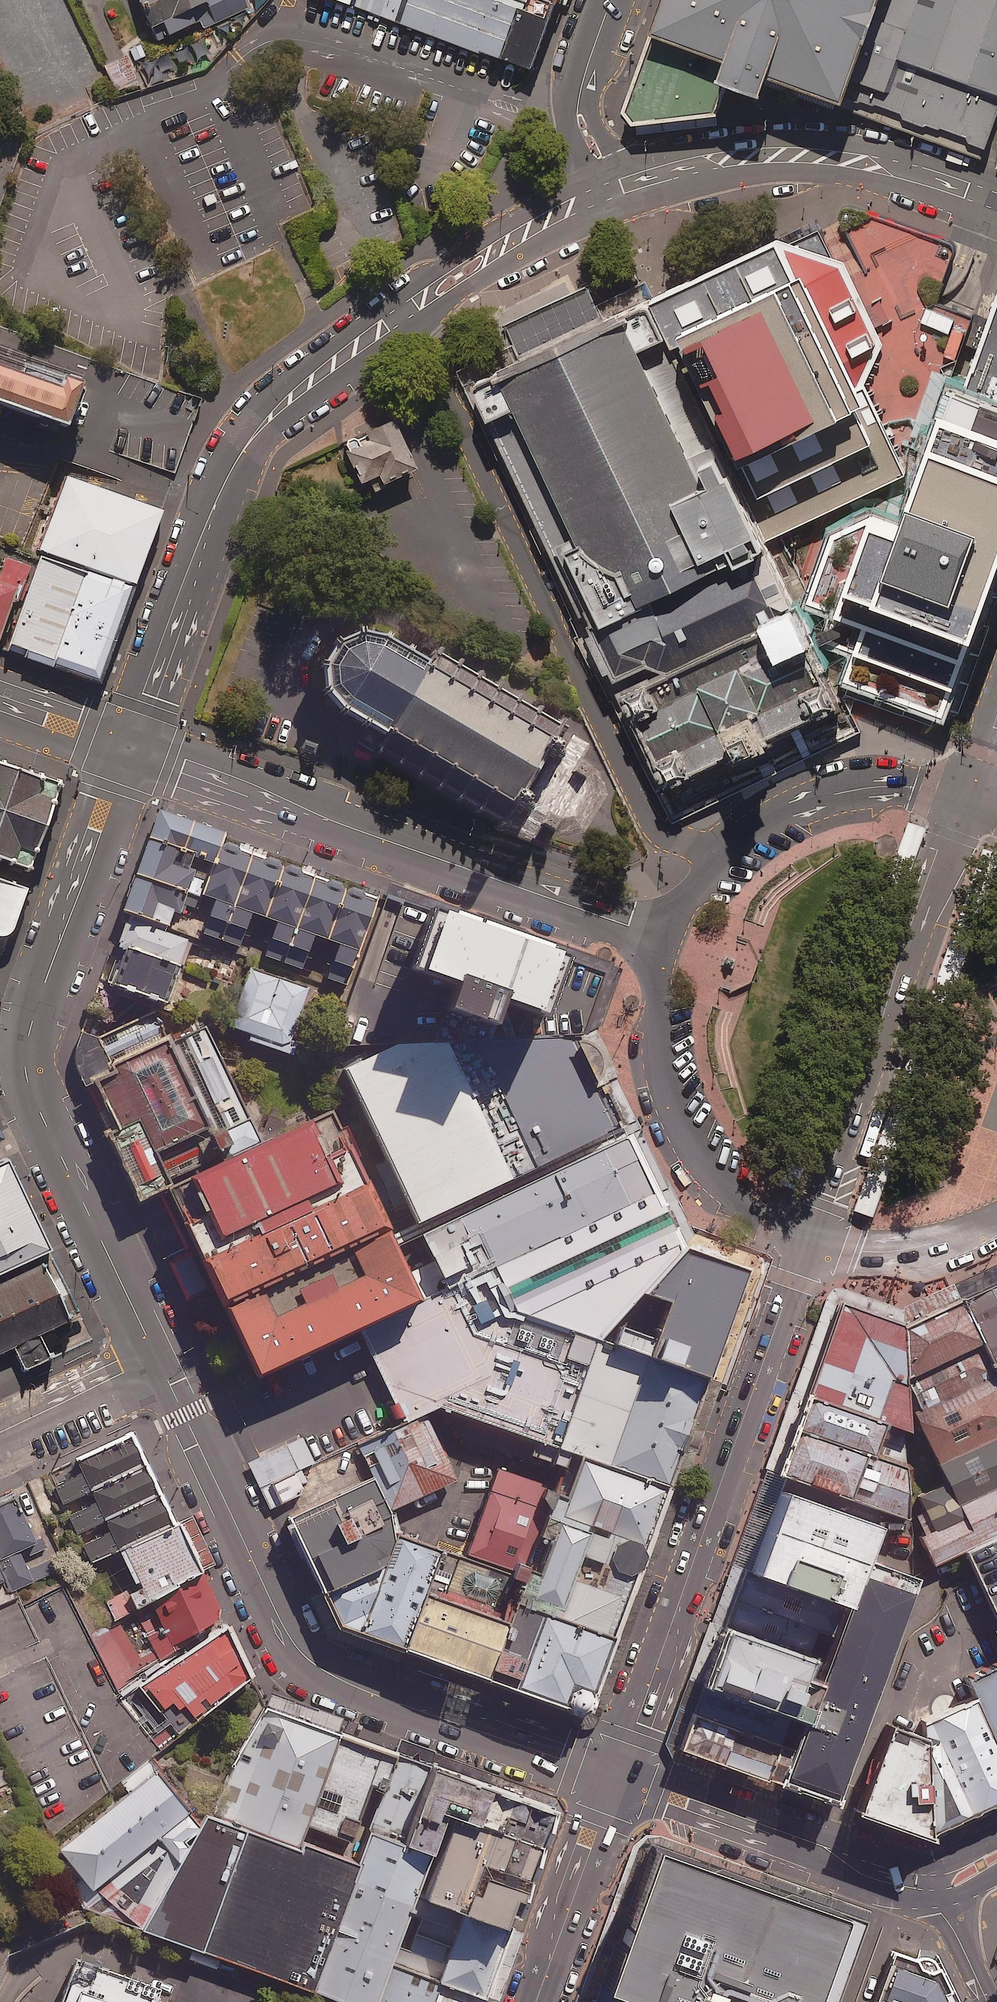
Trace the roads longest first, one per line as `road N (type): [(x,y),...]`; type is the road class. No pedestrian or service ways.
road 1 (tertiary): [(130,750),(215,506),(260,427),(401,315),(598,195)]
road 2 (tertiary): [(615,1777),(313,1664),(269,1600),(158,1356)]
road 3 (tertiary): [(158,1356),(36,1102),(26,1064),(29,1026),(130,750)]
road 4 (secondary): [(812,1238),(615,1777)]
road 5 (secondary): [(130,750),(667,939)]
road 6 (secondary): [(812,1238),(968,799)]
road 7 (tertiary): [(598,195),(698,164),(803,156),(916,174),(996,201)]
road 8 (secondary): [(812,1238),(729,1190),(673,1112),(653,1018),(667,939)]
road 9 (secondary): [(667,939),(717,857),(791,805),(879,784),(968,799)]
road 10 (tertiary): [(930,1881),(615,1777)]
road 11 (secondary): [(615,1777),(536,2001)]
road 12 (tertiary): [(598,195),(575,126),(588,43),(604,0)]
road 13 (secondary): [(996,1223),(901,1250),(812,1238)]
road 14 (residential): [(0,1431),(158,1356)]
road 15 (secondary): [(0,702),(130,750)]
road 16 (residential): [(930,1881),(990,2001)]

